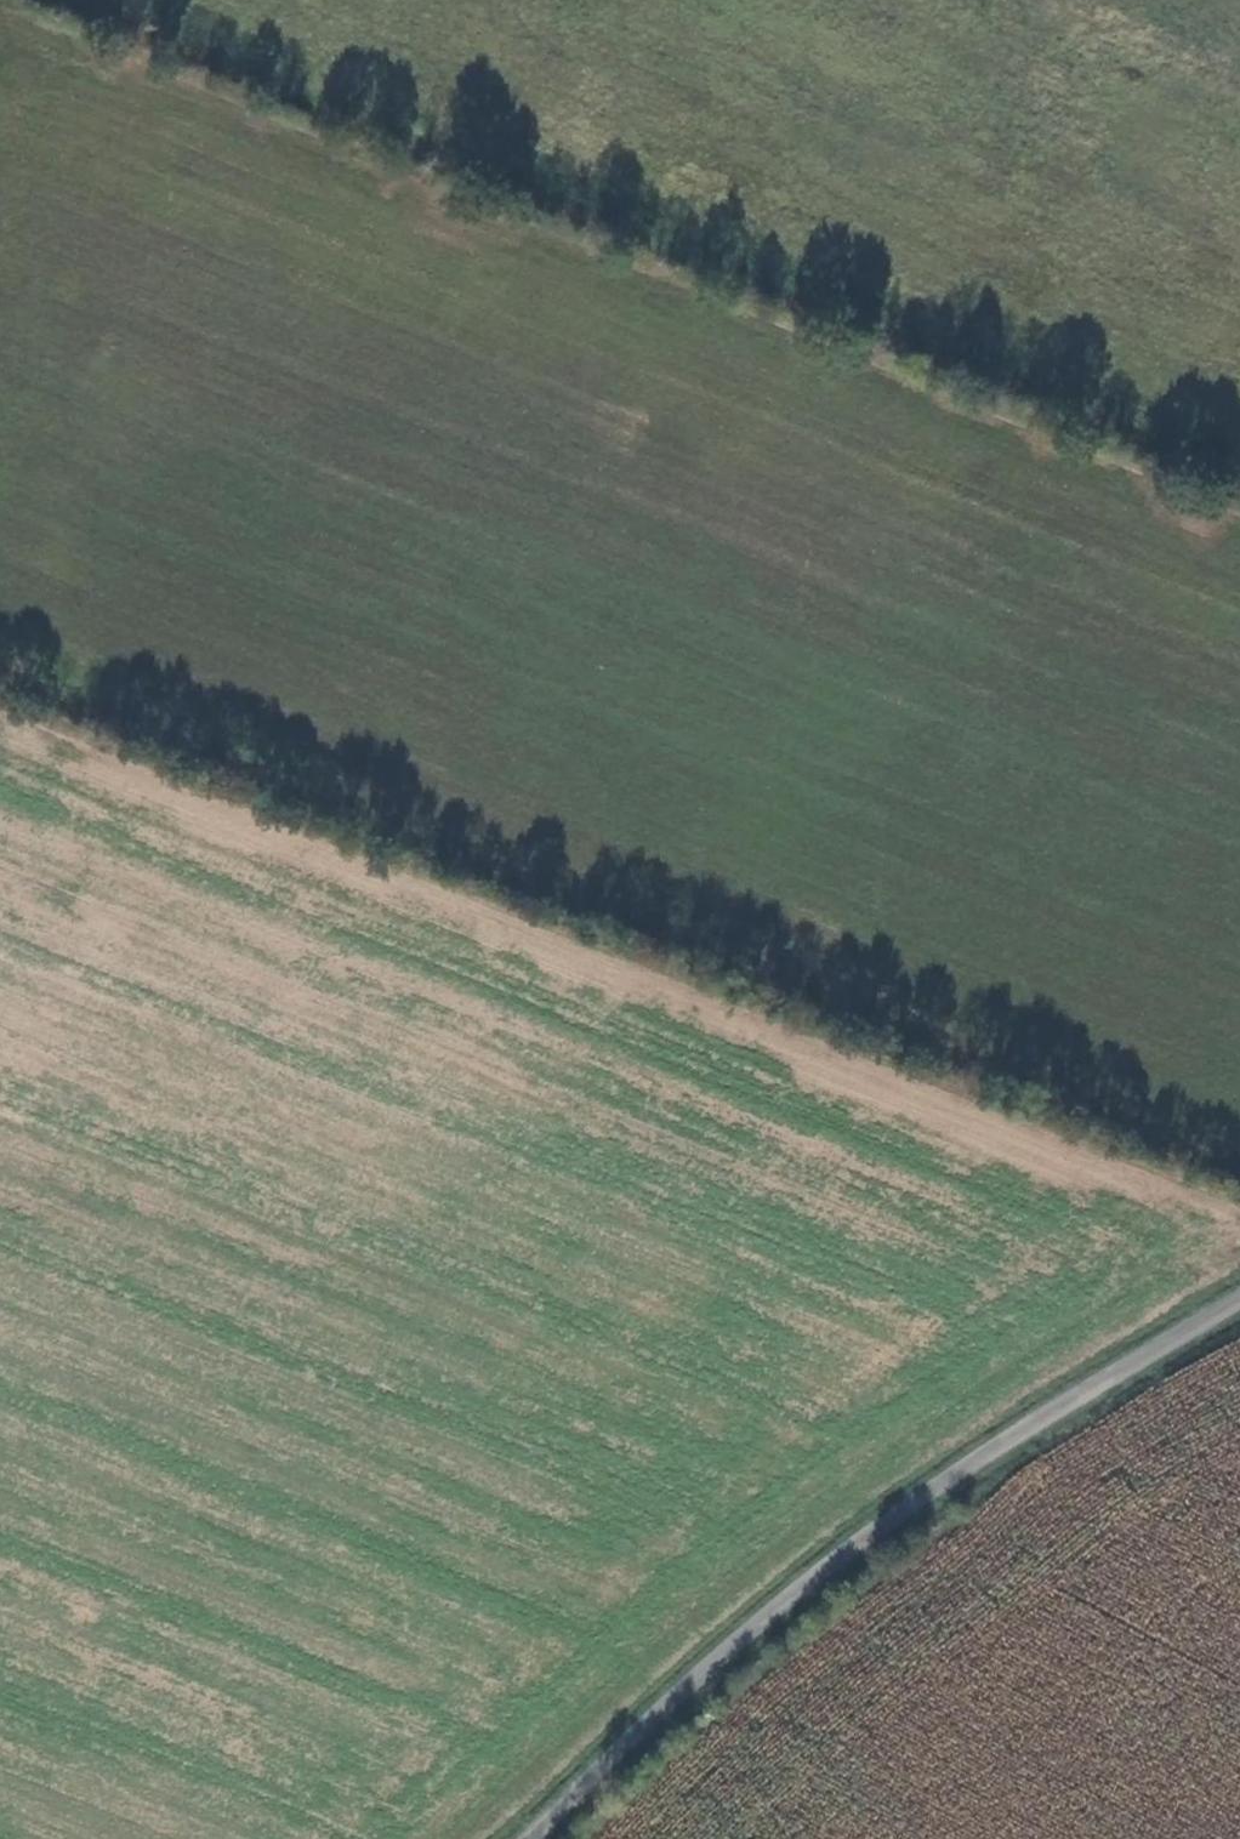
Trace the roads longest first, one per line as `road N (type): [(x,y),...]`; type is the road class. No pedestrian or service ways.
road 1 (unclassified): [(1239,1299),(1005,1440),(843,1556),(633,1733),(530,1838)]

